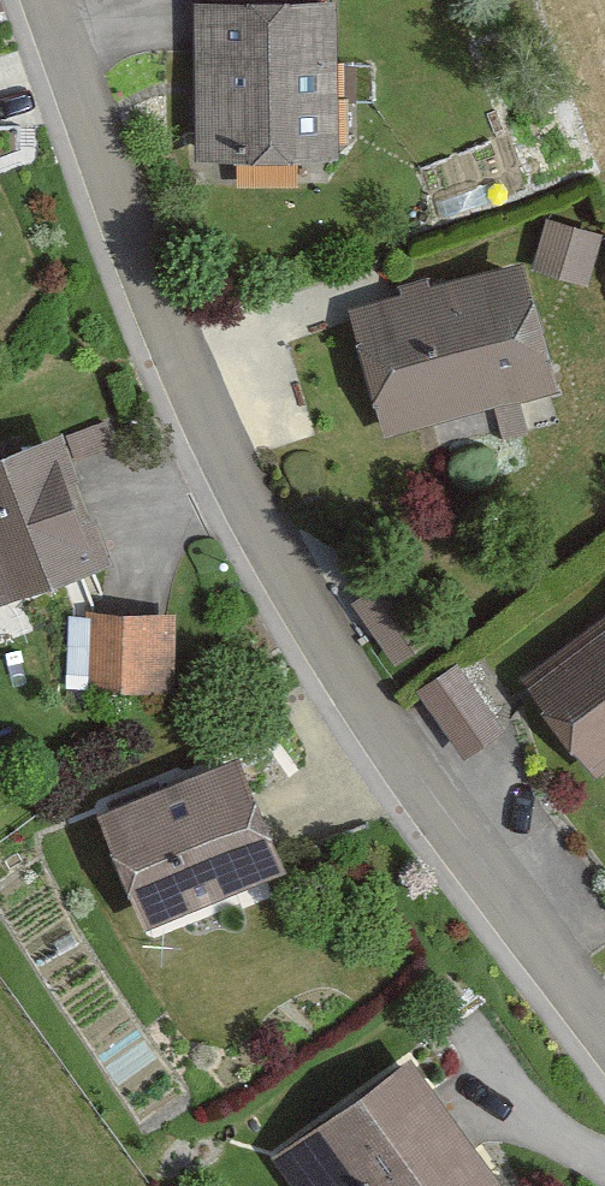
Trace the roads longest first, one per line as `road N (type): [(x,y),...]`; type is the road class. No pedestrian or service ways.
road 1 (residential): [(49,0),(203,400),(320,637),(604,1026)]

